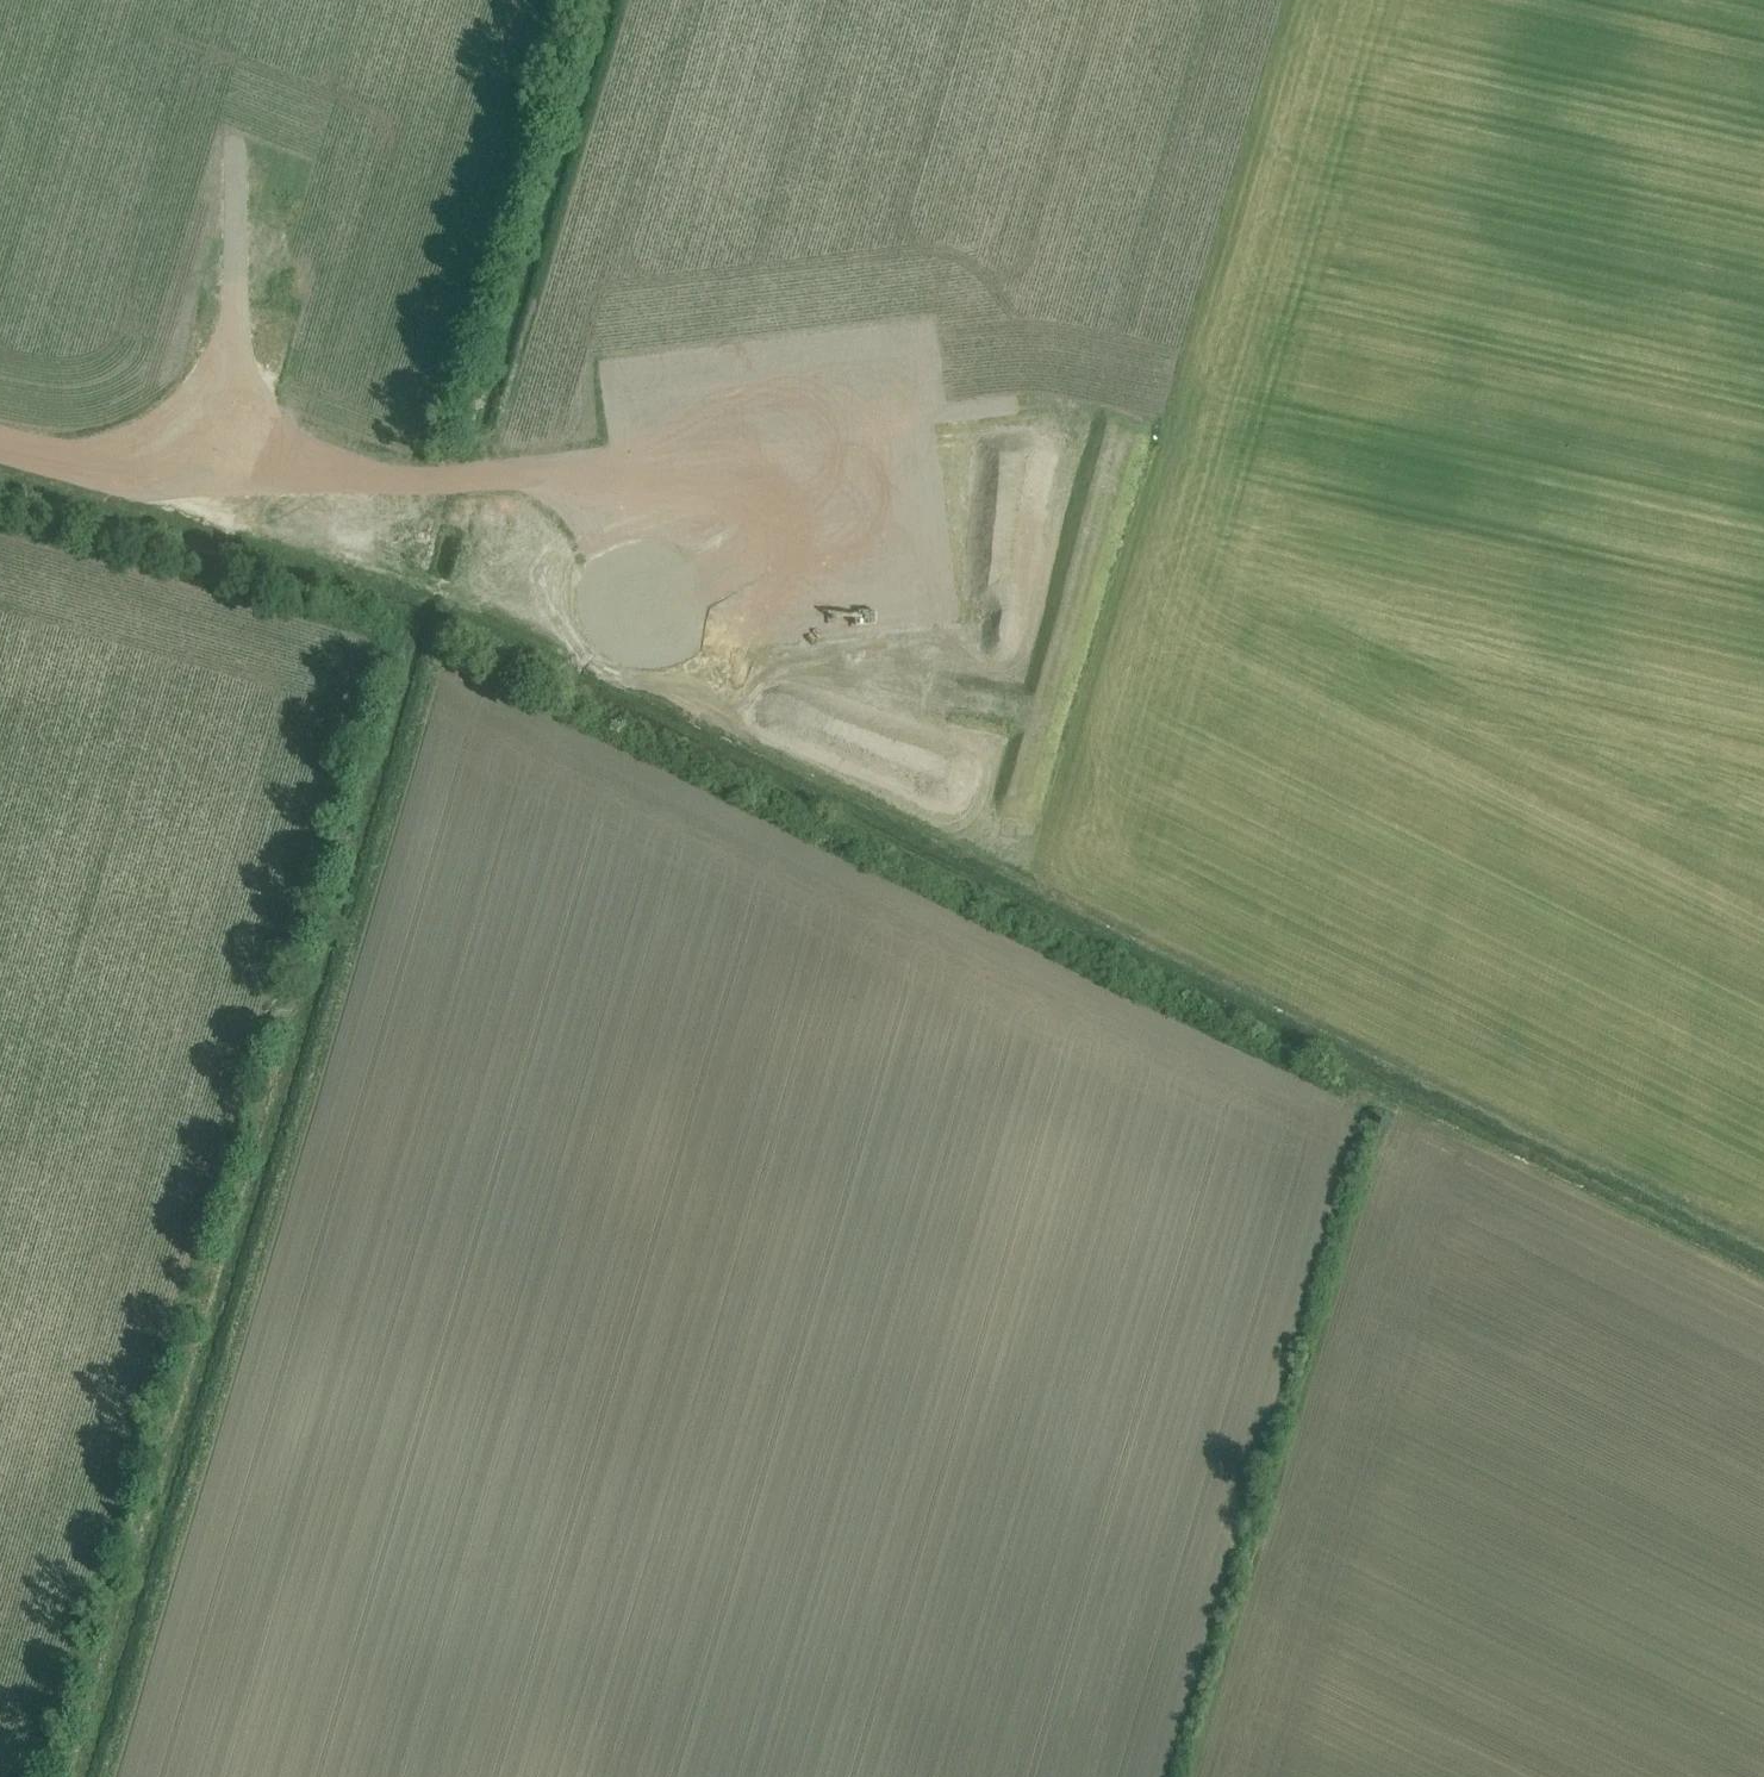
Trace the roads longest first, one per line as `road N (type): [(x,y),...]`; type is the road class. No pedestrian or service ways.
road 1 (track): [(407,621),(590,0)]
road 2 (track): [(0,454),(148,495),(218,428)]

